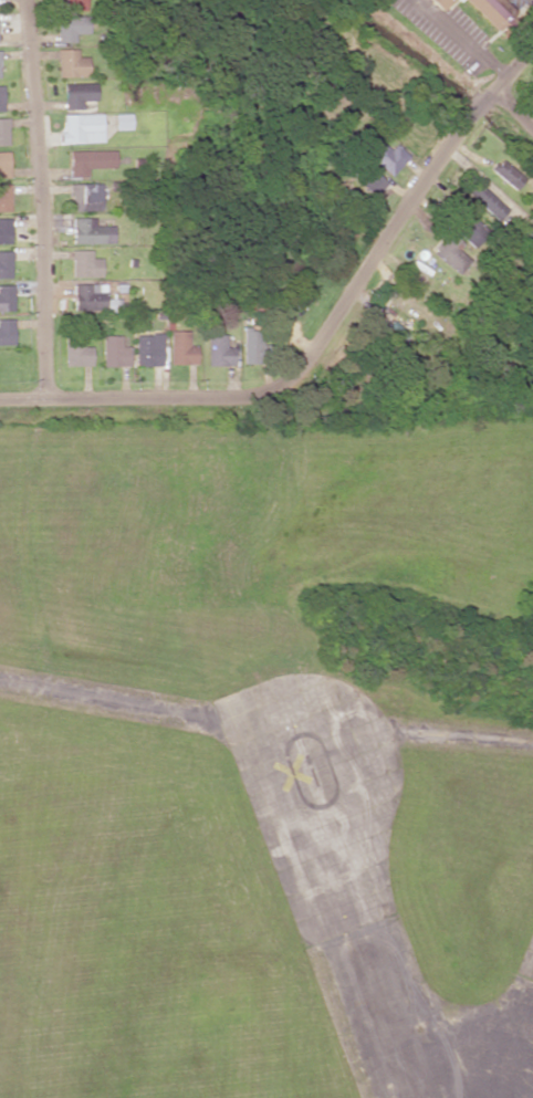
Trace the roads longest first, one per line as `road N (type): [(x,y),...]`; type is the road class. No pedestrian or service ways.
road 1 (residential): [(491,92),(289,380),(258,398),(0,399)]
road 2 (residential): [(45,398),(43,210),(25,0)]

